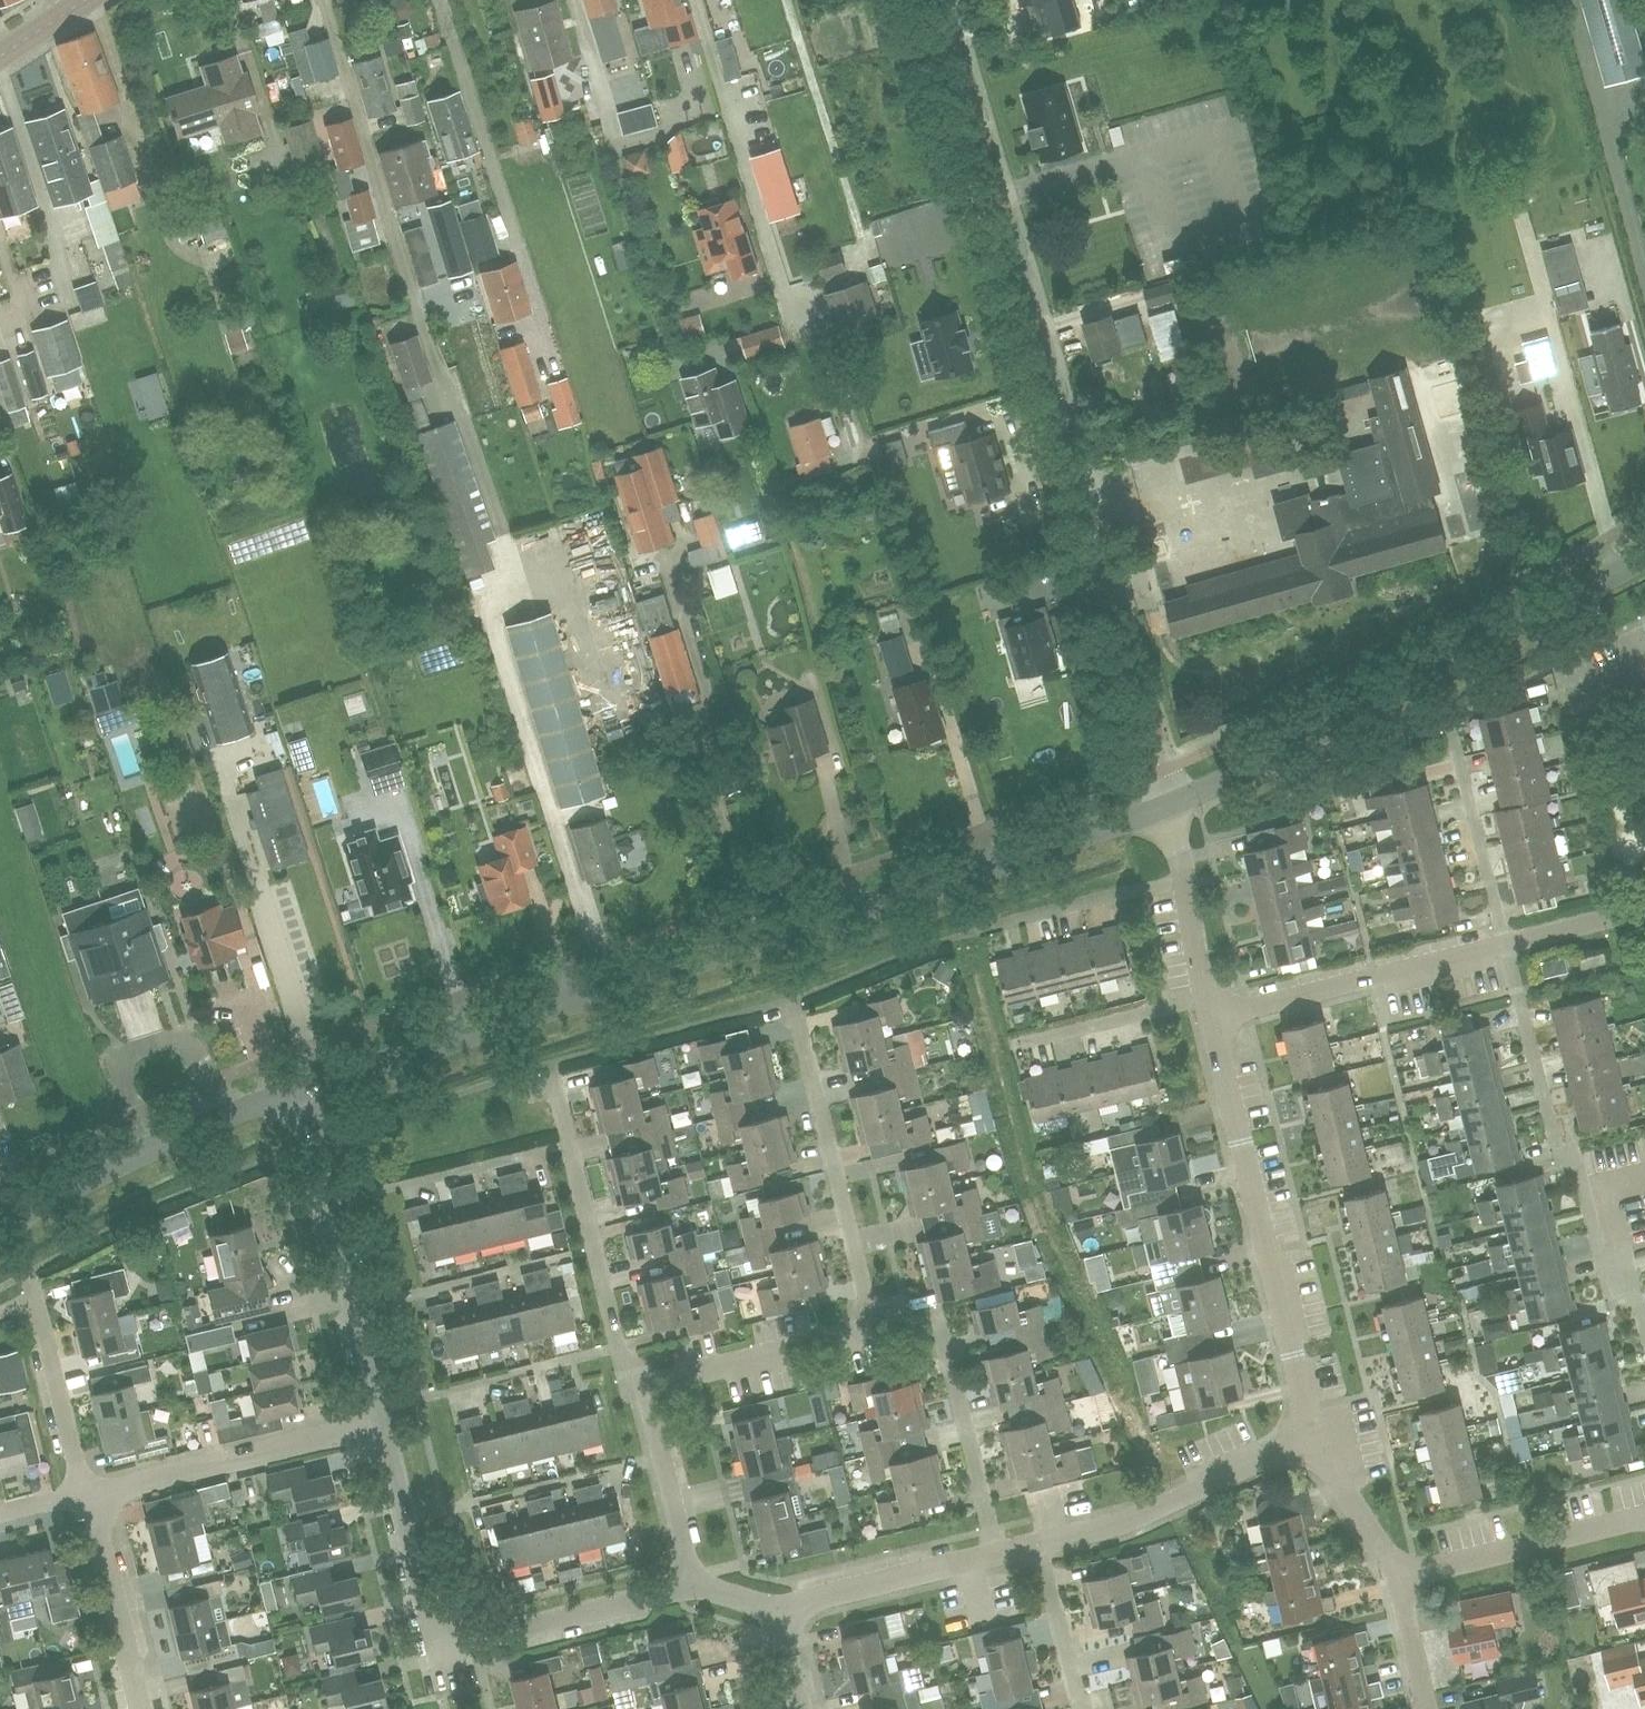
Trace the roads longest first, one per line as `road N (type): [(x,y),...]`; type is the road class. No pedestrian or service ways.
road 1 (tertiary): [(1171,804),(301,1092)]
road 2 (unclassified): [(1171,804),(939,0)]
road 3 (tertiary): [(1644,559),(1171,804)]
road 4 (residential): [(694,1578),(476,1639),(438,1630),(426,1608),(381,1422)]
road 5 (residential): [(1318,1435),(1211,1016)]
road 6 (residential): [(381,1422),(301,1092)]
road 7 (tertiary): [(301,1092),(0,1225)]
road 8 (residential): [(640,1387),(618,1347),(553,1073)]
road 9 (residential): [(867,1308),(864,1264),(793,1004)]
road 10 (residential): [(997,1557),(944,1342),(867,1308)]
road 11 (residential): [(85,1498),(381,1422)]
road 12 (residential): [(1211,1016),(1506,945)]
road 13 (residential): [(1318,1435),(1113,1529),(1039,1548)]
road 14 (residential): [(1602,1181),(1584,1181),(1555,1149),(1506,945)]
road 15 (residential): [(1394,1577),(1644,1517)]
road 16 (residential): [(640,1387),(830,1351),(858,1333),(867,1308)]
road 17 (residential): [(1506,945),(1450,725)]
road 18 (residential): [(85,1498),(30,1278)]
road 19 (residential): [(997,1557),(778,1608)]
road 20 (residential): [(143,1708),(85,1498)]
road 21 (residential): [(1009,1046),(1208,998)]
road 22 (residential): [(694,1578),(640,1387)]
road 23 (residential): [(1208,998),(1171,804)]
road 24 (residential): [(1094,1708),(1077,1691),(1039,1548)]
road 25 (residential): [(1644,1338),(1602,1181)]
road 26 (residential): [(1394,1577),(1318,1435)]
road 27 (residential): [(1506,945),(1644,910)]
road 28 (residential): [(1423,1708),(1394,1577)]

